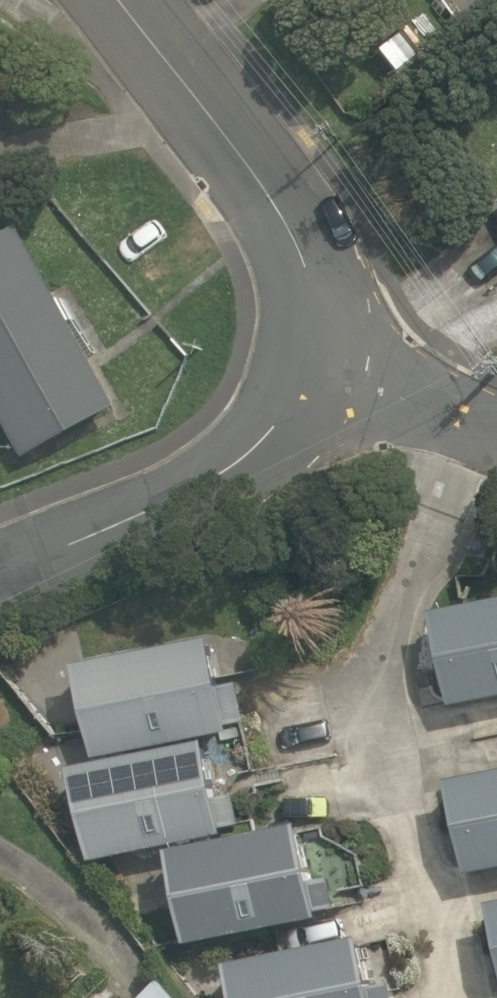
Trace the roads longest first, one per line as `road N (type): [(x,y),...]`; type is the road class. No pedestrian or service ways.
road 1 (residential): [(347,348),(207,479),(0,573)]
road 2 (residential): [(126,0),(227,136),(347,348)]
road 3 (residential): [(347,348),(496,424)]

